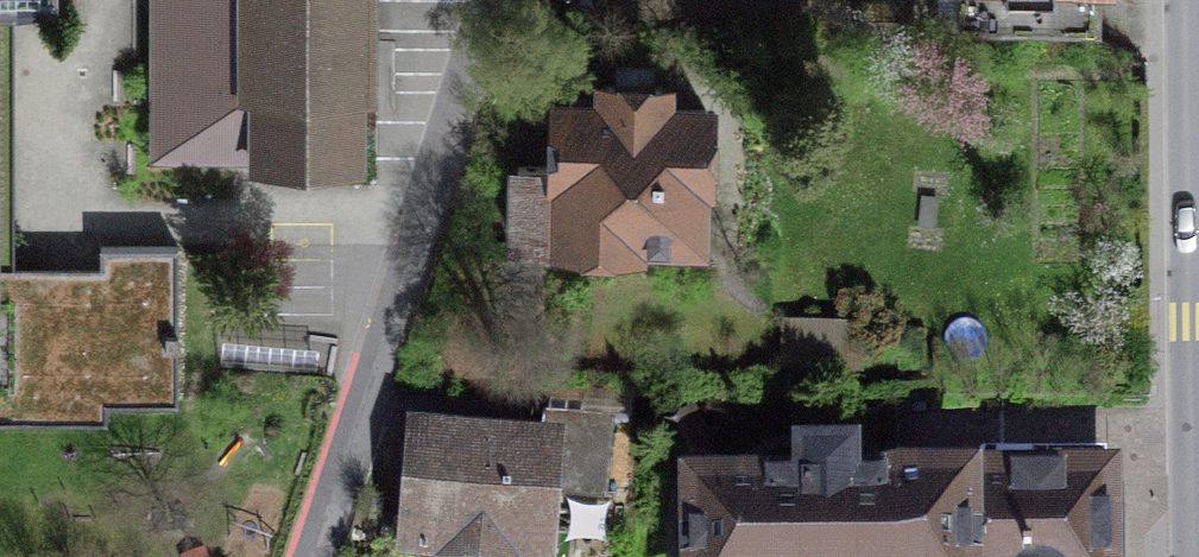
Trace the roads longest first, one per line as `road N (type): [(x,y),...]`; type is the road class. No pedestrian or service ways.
road 1 (residential): [(310,556),(491,0)]

